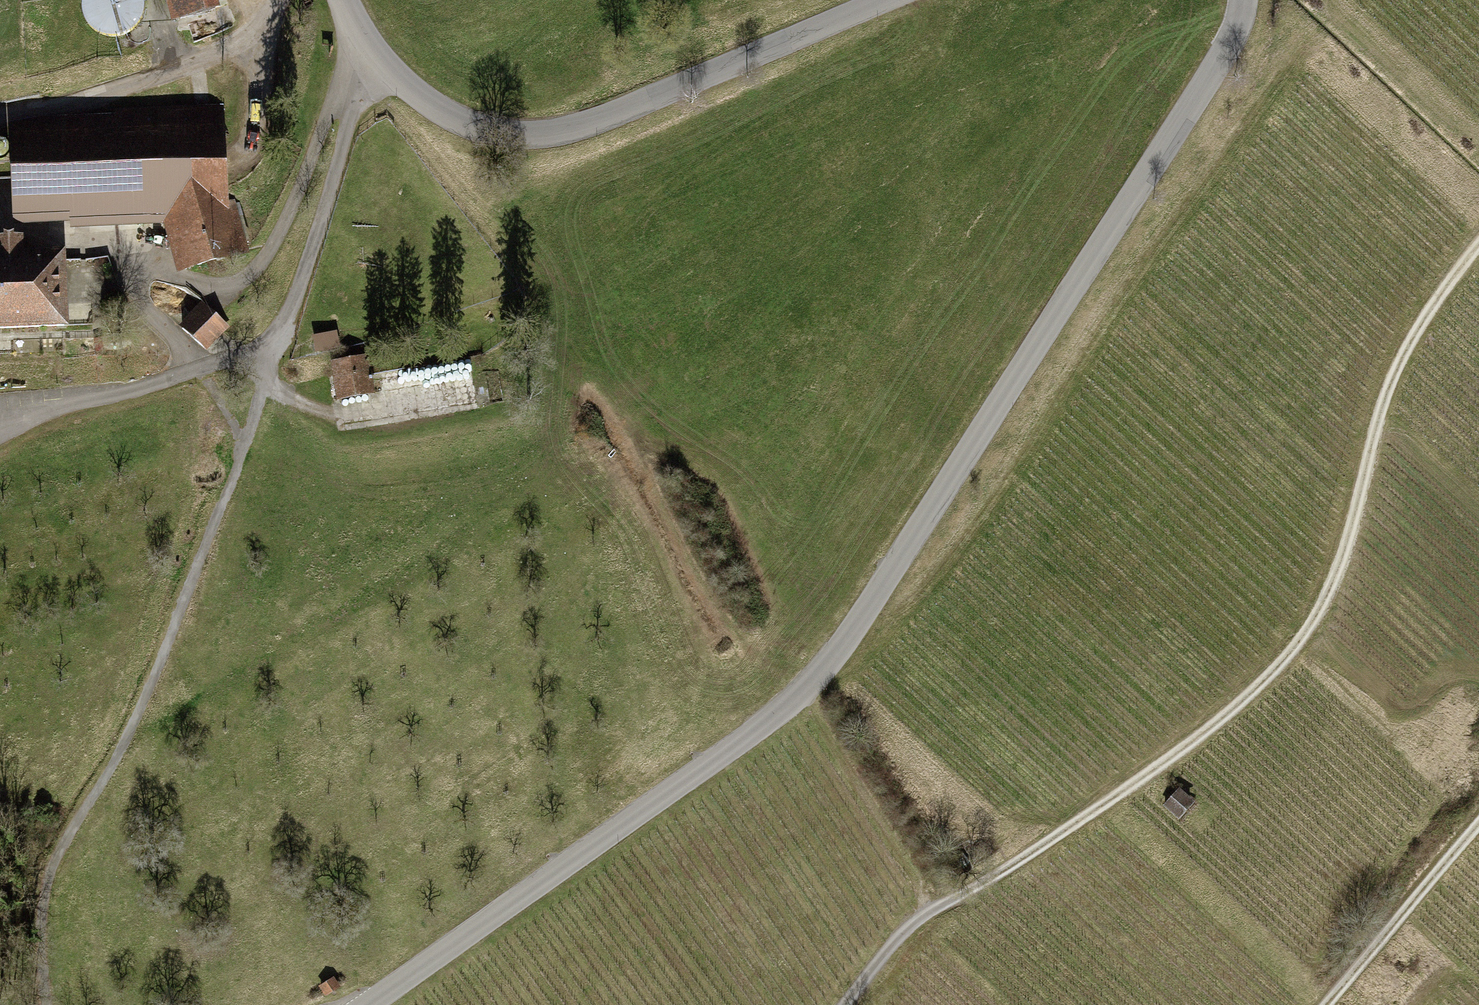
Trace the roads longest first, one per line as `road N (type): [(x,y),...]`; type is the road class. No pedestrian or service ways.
road 1 (tertiary): [(1243,0),(1220,58),(832,659),(765,722),(368,1004)]
road 2 (track): [(842,1004),(930,905),(1079,816),(1232,706),(1315,617),(1398,362),(1478,241)]
road 3 (track): [(373,50),(255,401),(125,747),(34,895),(47,1004)]
road 4 (tertiary): [(345,0),(373,50),(430,103),(478,127),(524,134),(615,113),(885,0)]
road 5 (track): [(1478,813),(1317,1004)]

